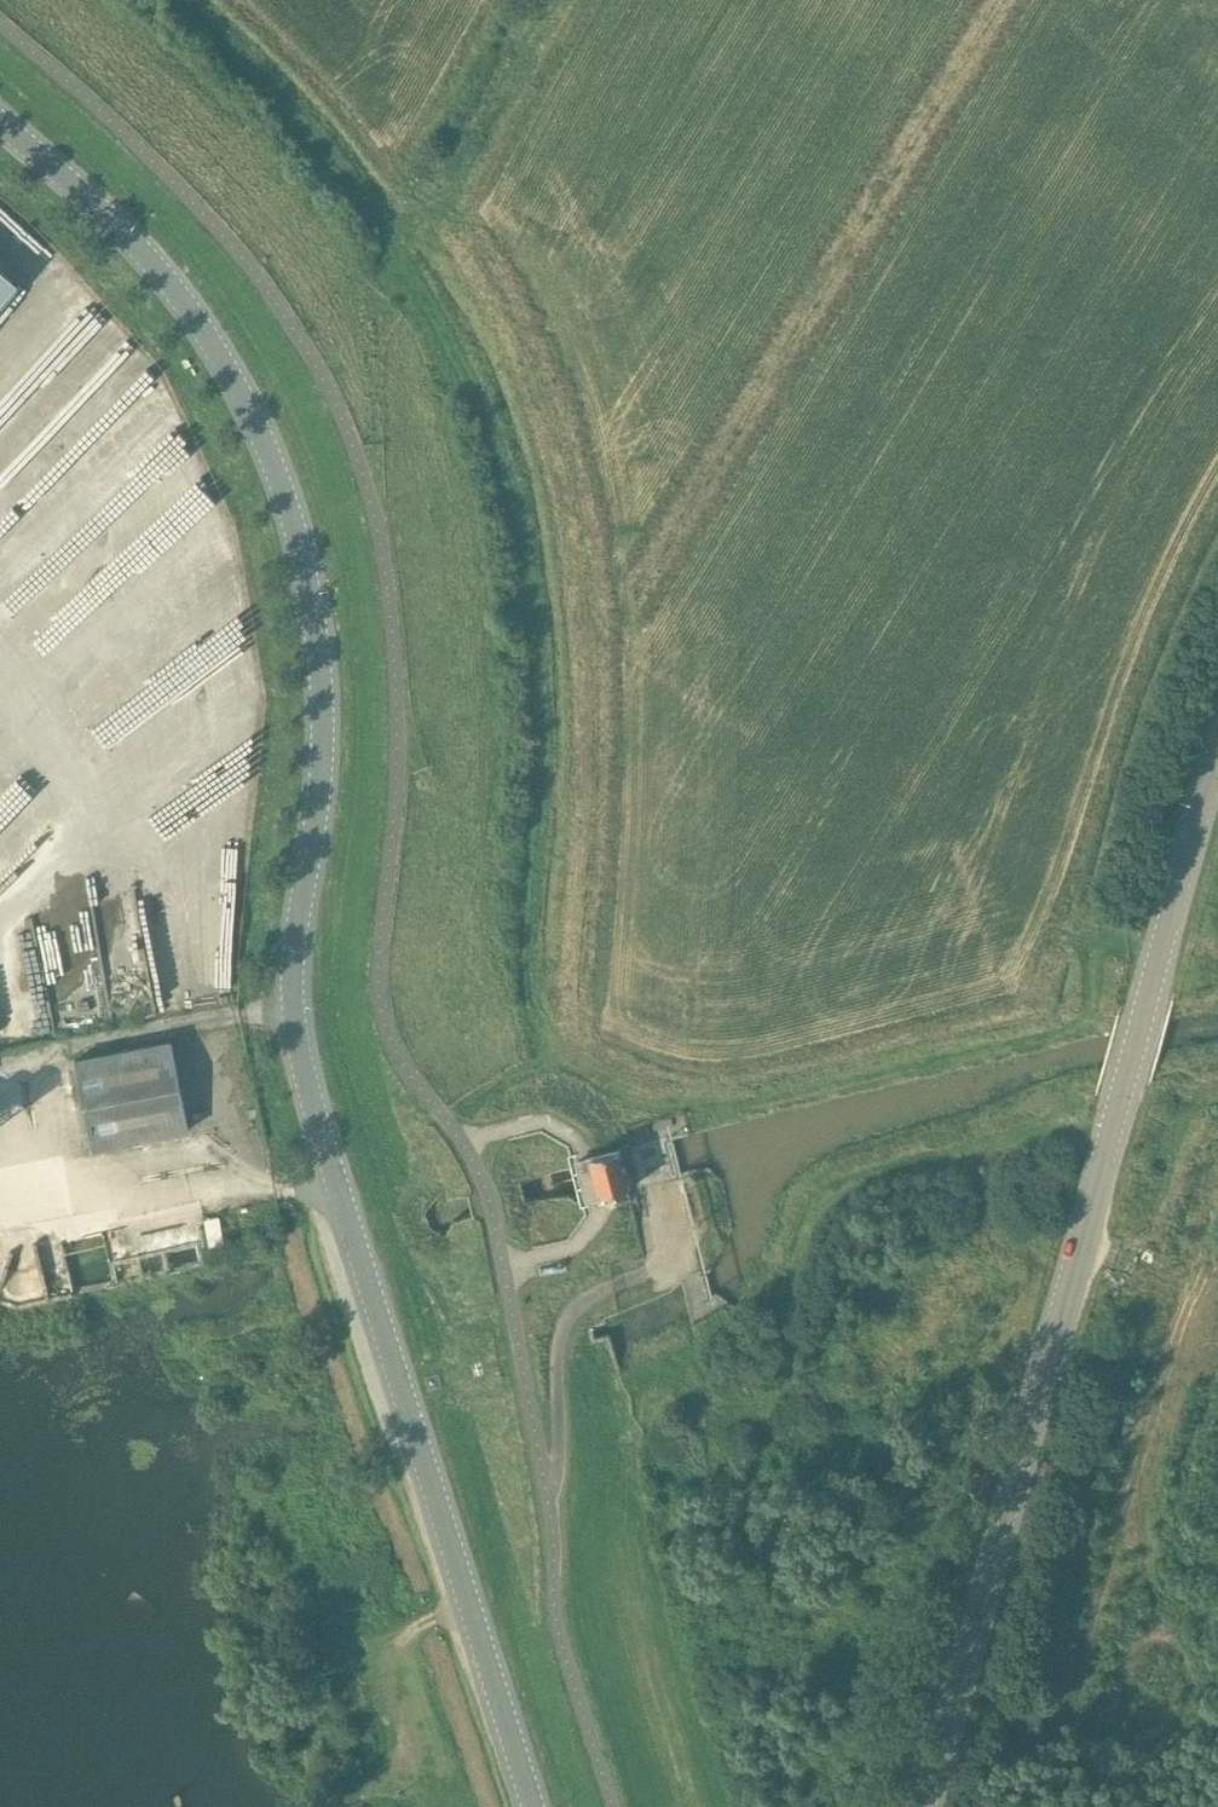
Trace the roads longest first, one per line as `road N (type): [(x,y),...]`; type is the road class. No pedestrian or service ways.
road 1 (unclassified): [(535,1806),(301,1051),(295,949),(324,724),(312,605),(284,491),(233,381),(174,289),(103,212),(0,121)]
road 2 (unclassified): [(925,1806),(1217,760)]
road 3 (track): [(531,0),(450,137)]

